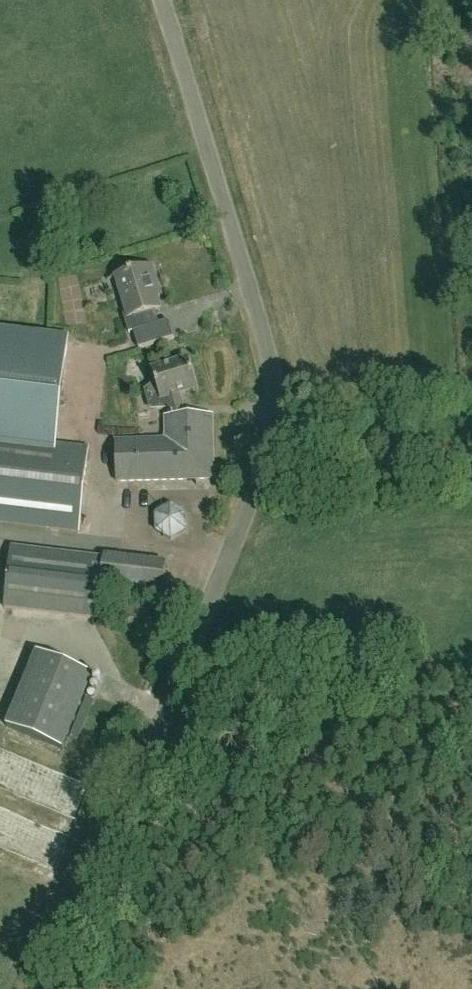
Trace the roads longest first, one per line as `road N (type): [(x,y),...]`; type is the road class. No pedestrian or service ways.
road 1 (unclassified): [(57,988),(274,432),(272,363),(163,0)]

